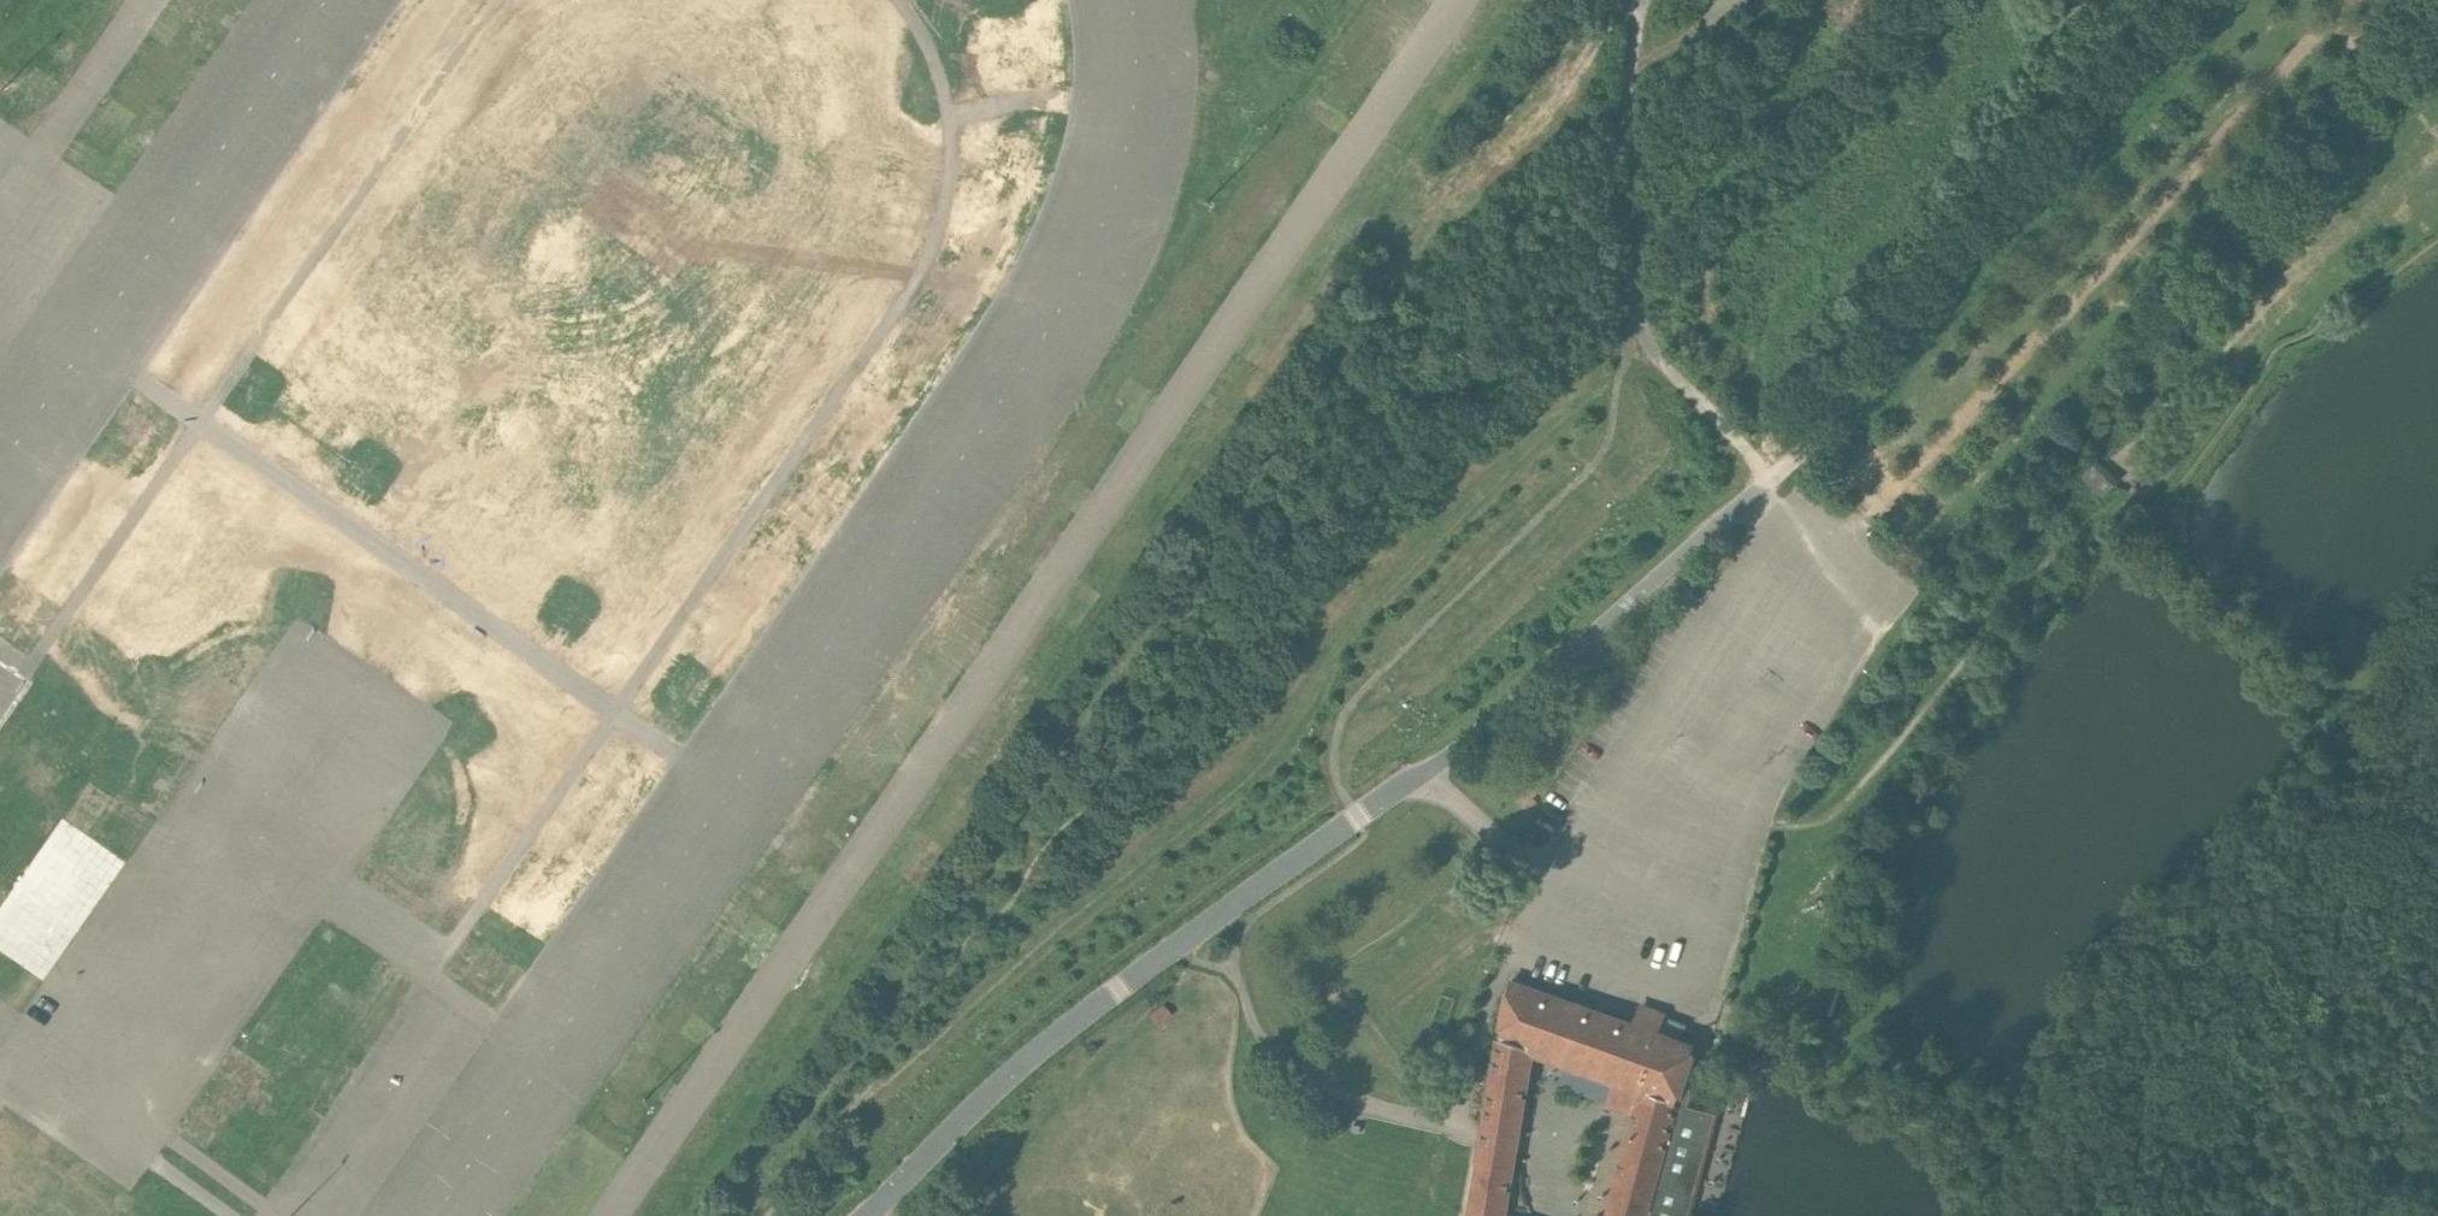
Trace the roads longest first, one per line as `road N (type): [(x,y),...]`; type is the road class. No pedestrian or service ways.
road 1 (unclassified): [(866,1215),(1025,1060),(1448,757),(1772,475)]

